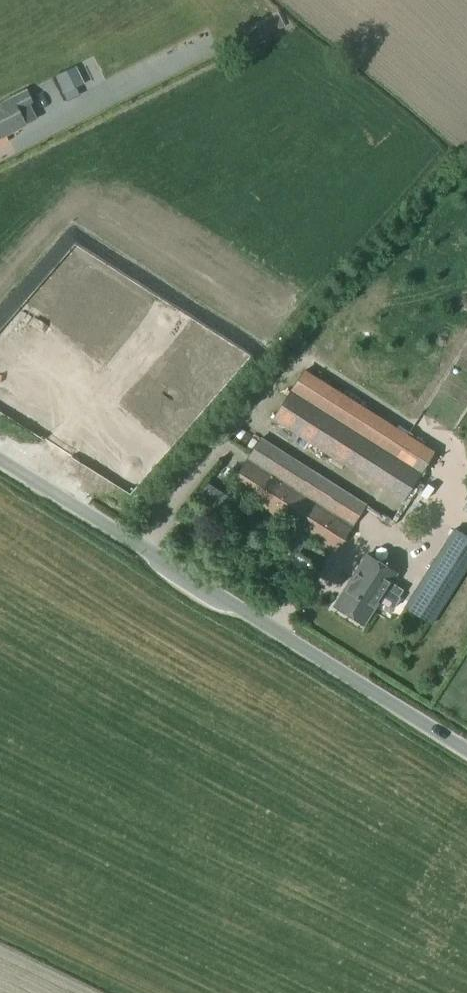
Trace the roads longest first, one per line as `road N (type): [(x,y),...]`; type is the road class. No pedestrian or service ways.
road 1 (unclassified): [(466,751),(0,460)]

